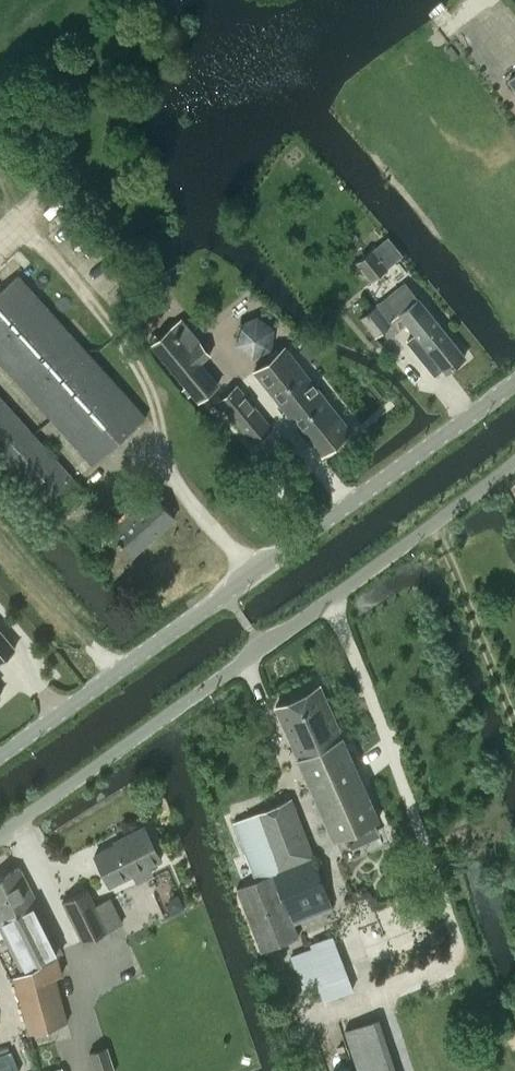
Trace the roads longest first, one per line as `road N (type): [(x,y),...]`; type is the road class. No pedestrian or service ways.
road 1 (tertiary): [(514,385),(0,755)]
road 2 (unclassified): [(0,833),(514,464)]

